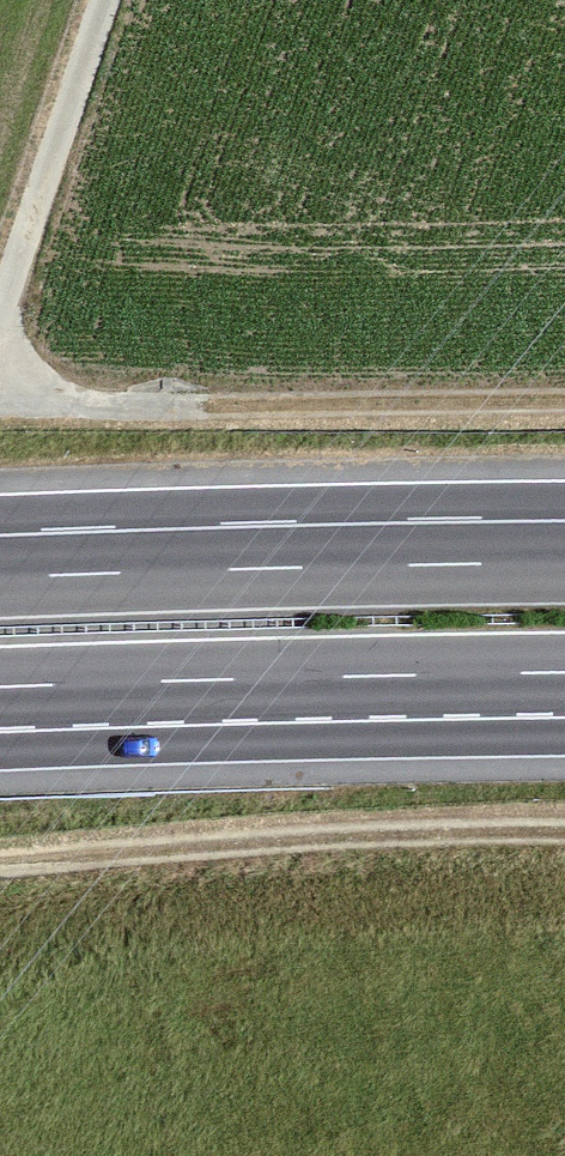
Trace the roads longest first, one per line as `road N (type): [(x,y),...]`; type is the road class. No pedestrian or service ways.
road 1 (track): [(0,864),(293,841),(564,833)]
road 2 (trunk): [(0,687),(564,673)]
road 3 (trunk): [(564,563),(0,577)]
road 4 (track): [(0,406),(564,401)]
road 5 (track): [(0,311),(104,0)]

